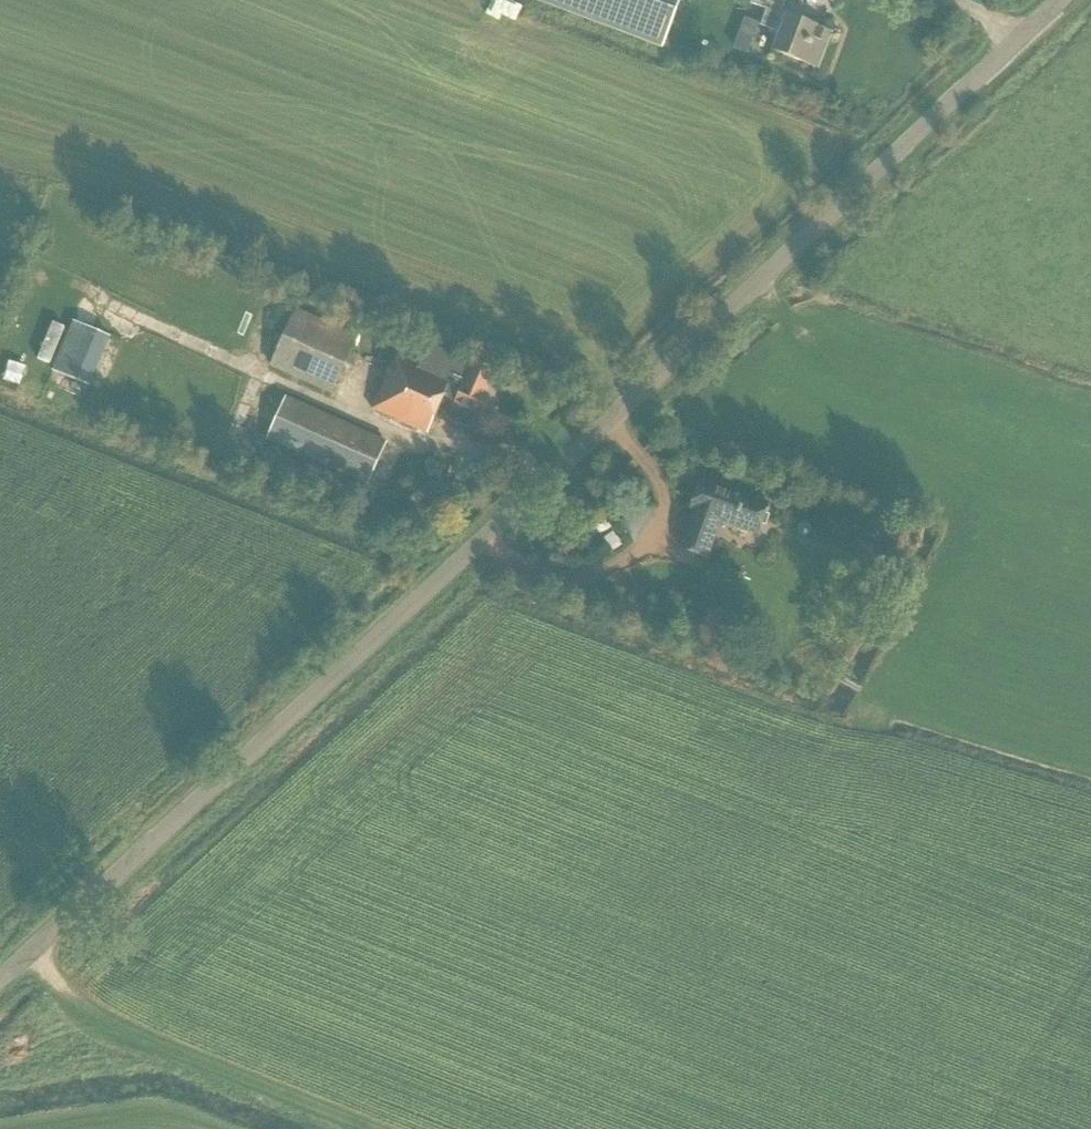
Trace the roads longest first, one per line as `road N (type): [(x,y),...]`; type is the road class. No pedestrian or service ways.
road 1 (unclassified): [(0,982),(1058,0)]

